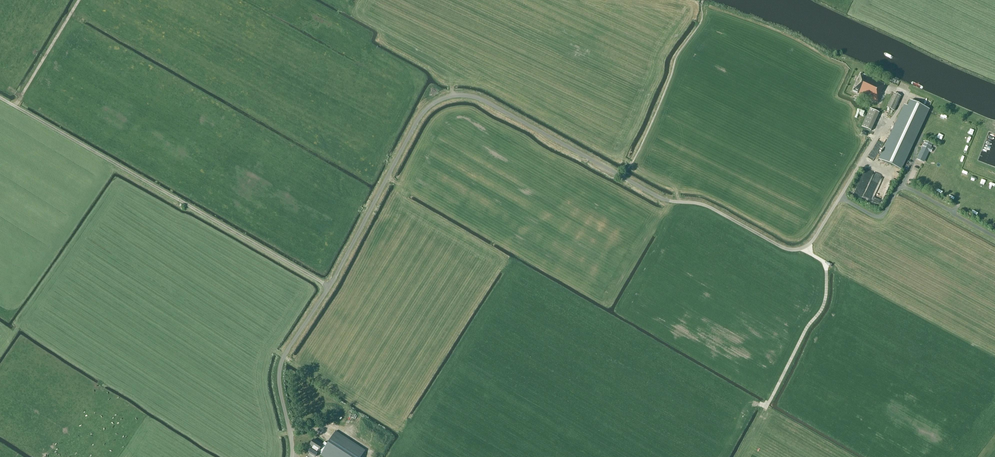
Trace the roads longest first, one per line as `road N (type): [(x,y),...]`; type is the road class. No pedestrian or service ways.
road 1 (unclassified): [(292,456),(279,383),(284,356),(420,117),(437,101),(481,99),(662,199),(708,206),(787,249),(811,241),(840,197)]
road 2 (track): [(807,246),(827,263),(824,303),(765,408)]
road 3 (track): [(14,105),(79,0)]

